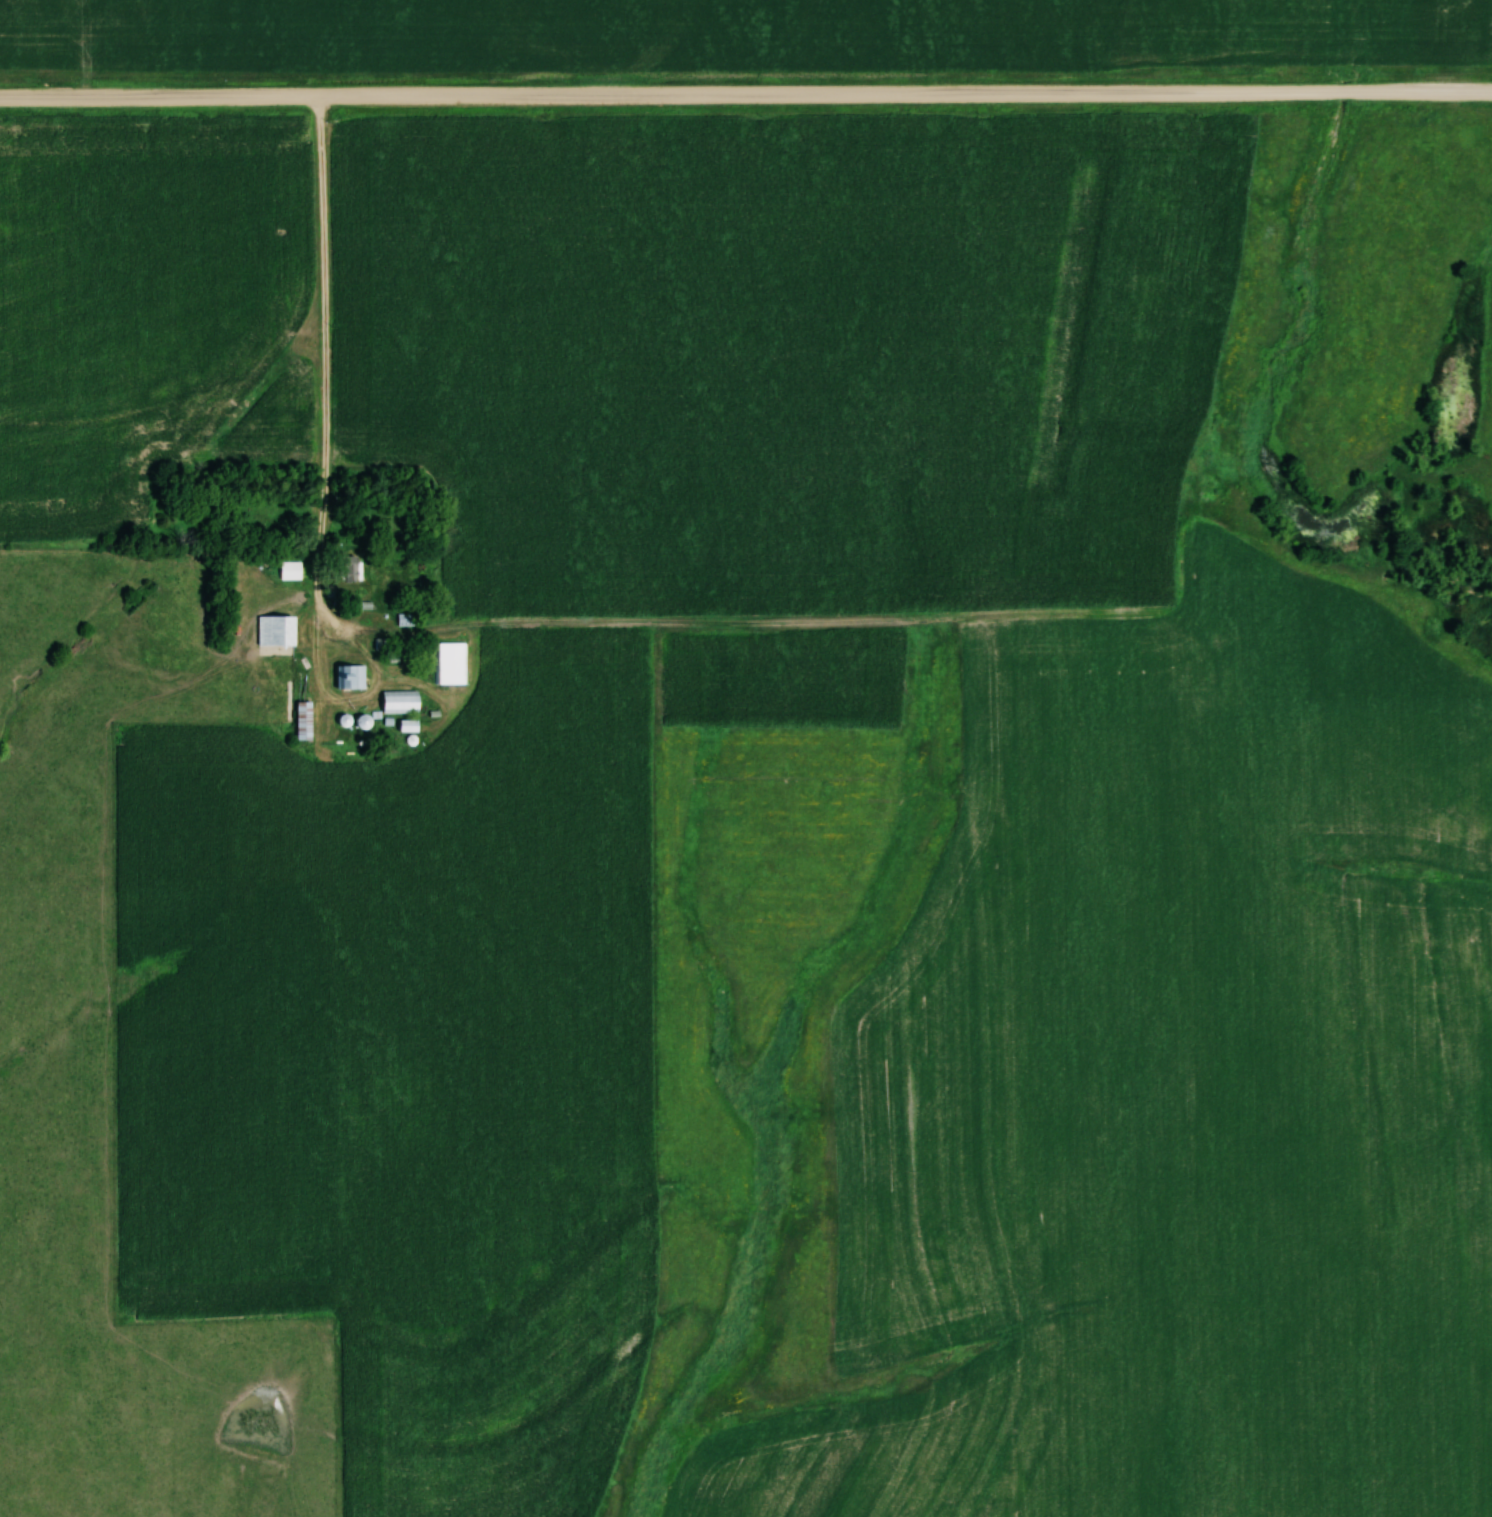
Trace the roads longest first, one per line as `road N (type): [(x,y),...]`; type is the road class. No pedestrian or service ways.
road 1 (residential): [(1491,96),(0,101)]

